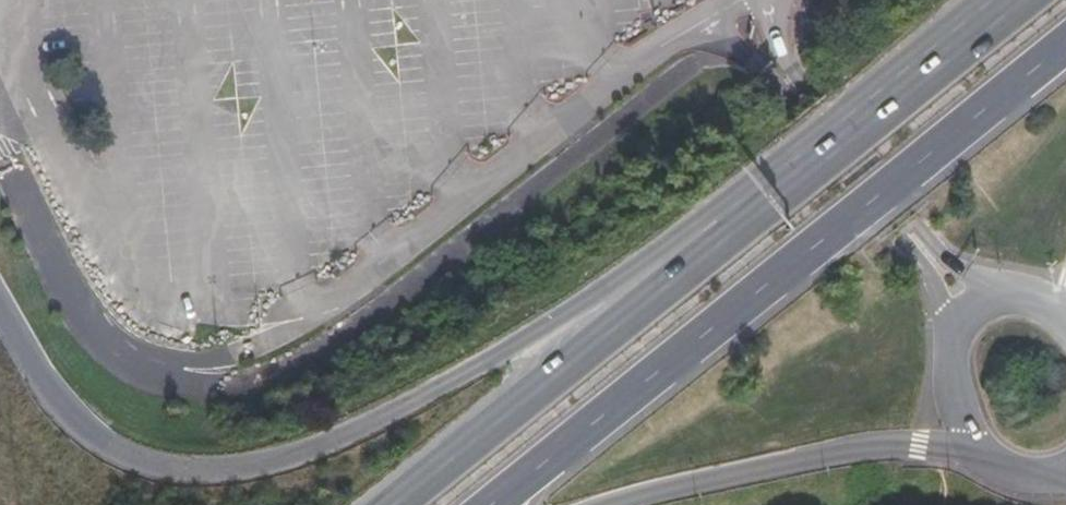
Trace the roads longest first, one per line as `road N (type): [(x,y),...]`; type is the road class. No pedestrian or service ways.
road 1 (primary): [(727,244),(675,247),(392,422),(287,465),(221,477),(162,469),(112,448),(56,397),(0,289)]
road 2 (primary): [(497,504),(1065,47)]
road 3 (primary): [(727,244),(401,504)]
road 4 (primary): [(1028,0),(727,244)]
road 5 (primary): [(619,504),(876,446),(920,444),(987,461)]
road 6 (unclassified): [(1064,312),(996,299),(953,331),(945,378),(953,410),(987,461)]

